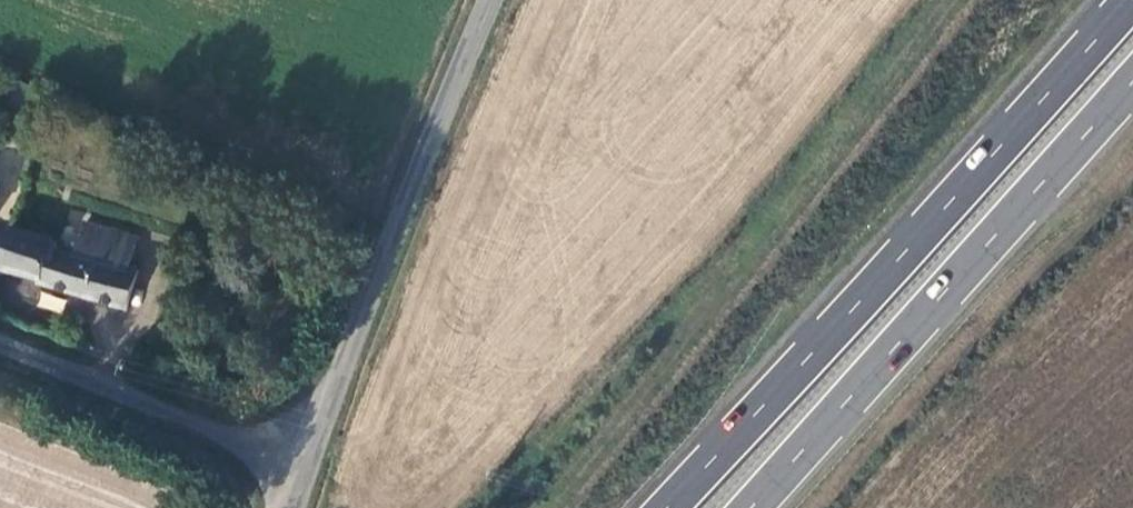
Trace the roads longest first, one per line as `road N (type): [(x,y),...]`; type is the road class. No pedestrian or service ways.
road 1 (trunk): [(1125,0),(662,507)]
road 2 (trunk): [(751,507),(1132,81)]
road 3 (unclassified): [(307,478),(498,0)]
road 4 (unclassified): [(307,478),(0,347)]

